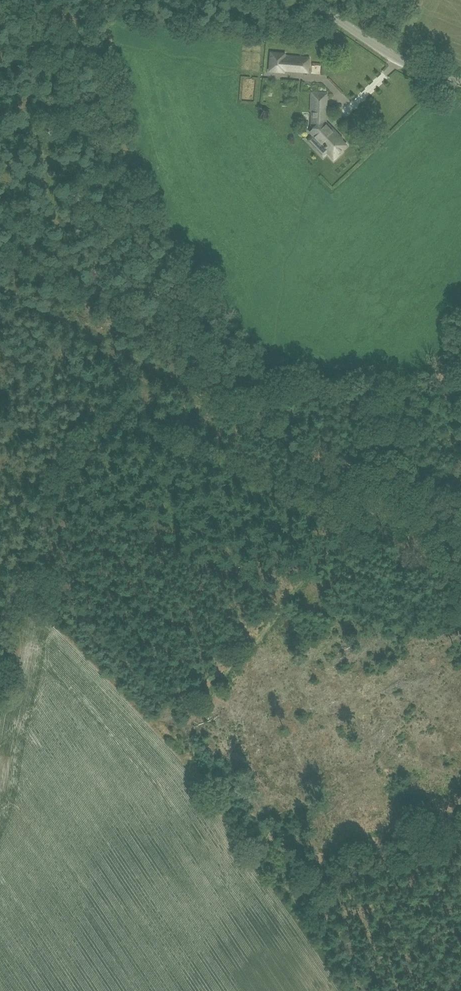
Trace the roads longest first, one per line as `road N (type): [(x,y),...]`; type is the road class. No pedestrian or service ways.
road 1 (unclassified): [(460,83),(399,60),(311,0)]

